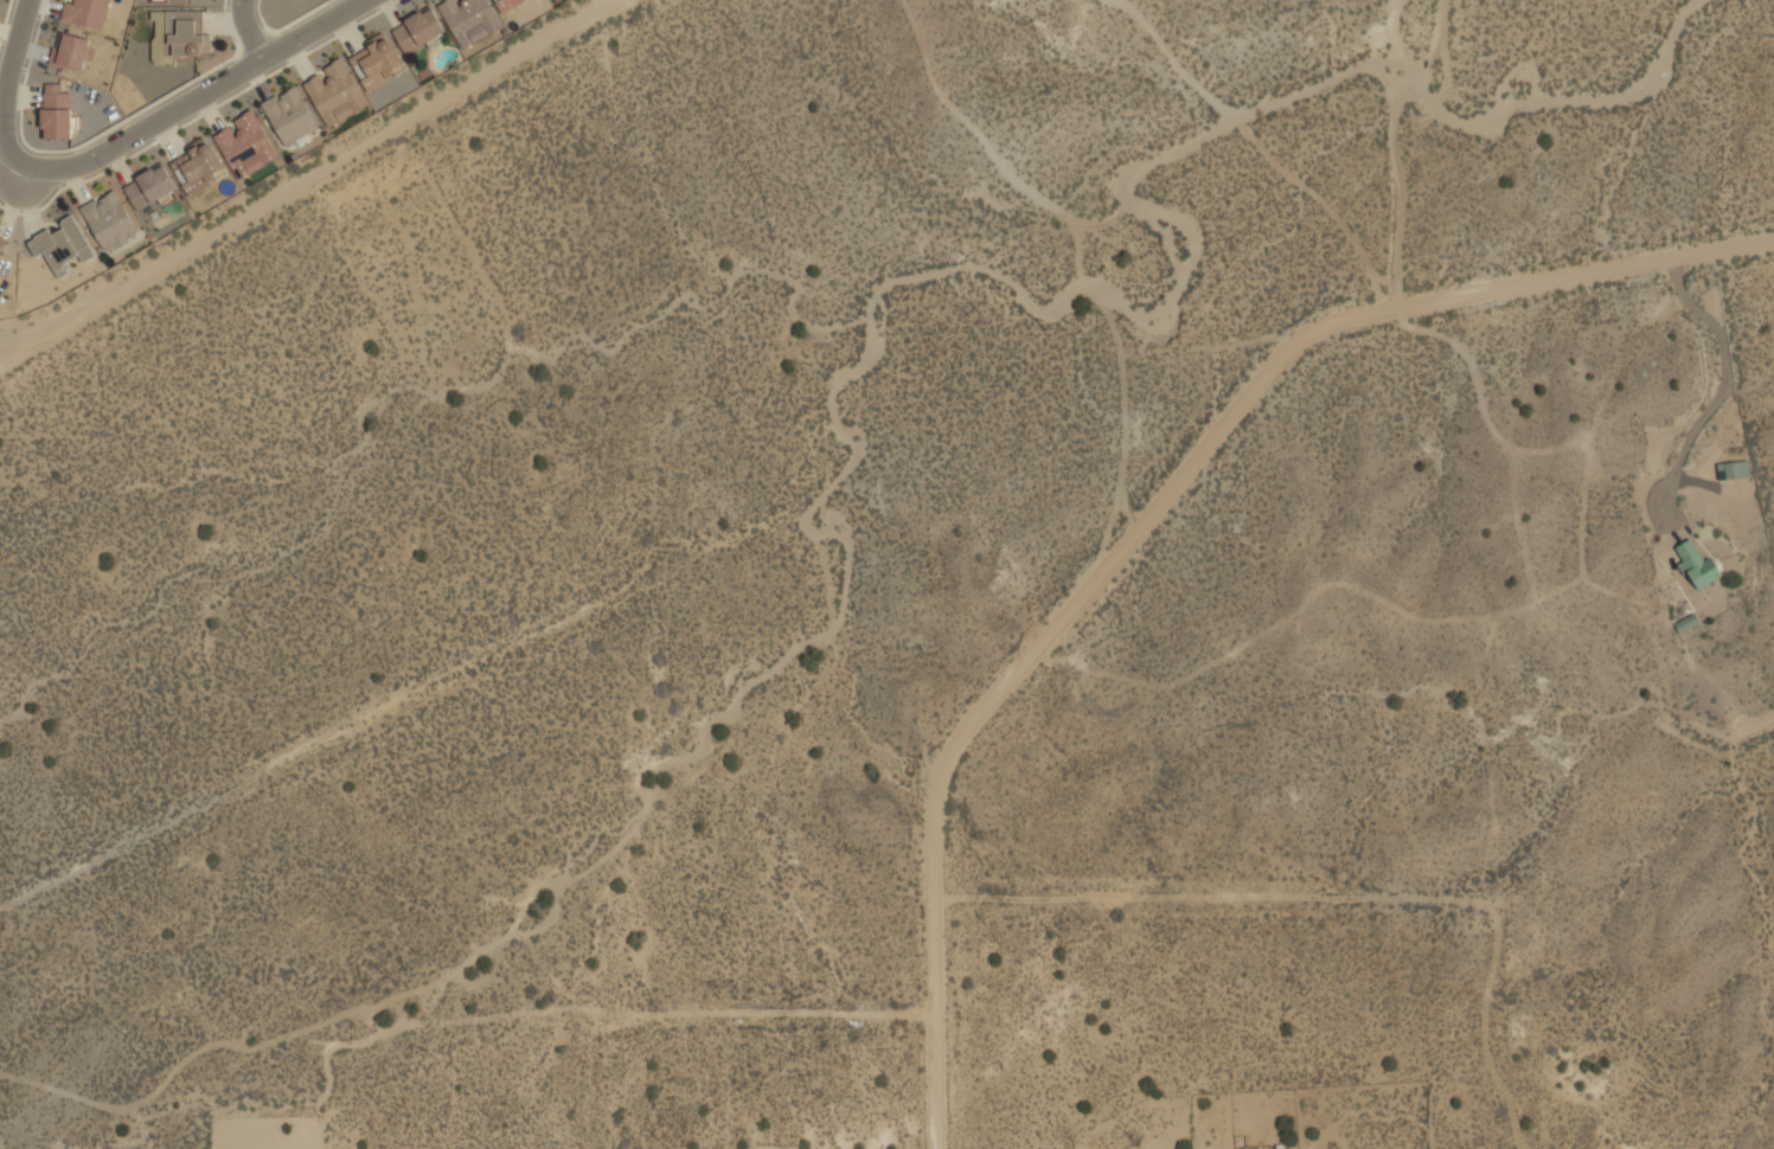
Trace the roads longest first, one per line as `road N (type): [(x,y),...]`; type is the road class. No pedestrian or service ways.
road 1 (residential): [(937,771),(1308,322),(1773,238)]
road 2 (residential): [(612,0),(59,327),(0,346)]
road 3 (residential): [(933,897),(1500,901)]
road 4 (residential): [(363,0),(89,161),(60,168),(26,166),(7,153),(5,84),(27,0)]
road 5 (residential): [(938,1148),(937,771)]

